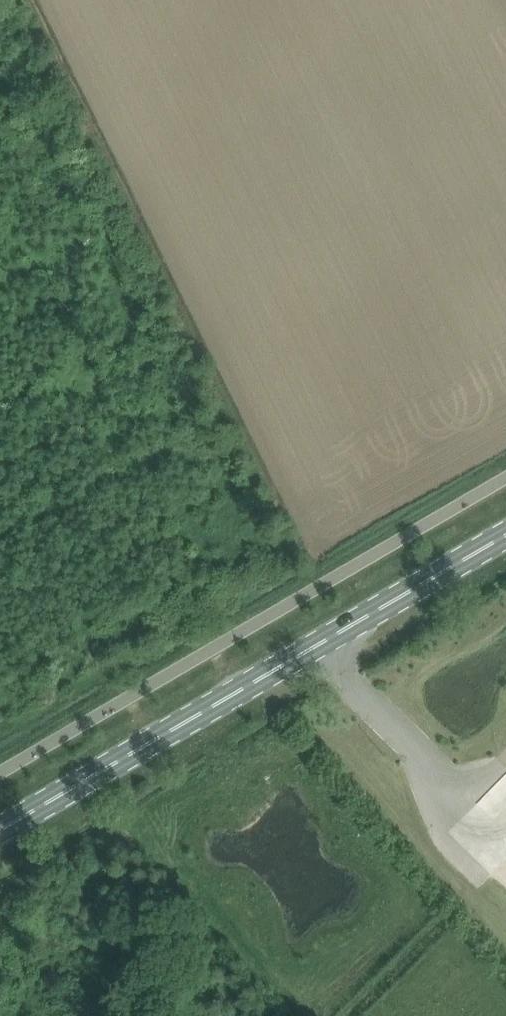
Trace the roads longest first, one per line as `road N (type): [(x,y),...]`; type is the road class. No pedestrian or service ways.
road 1 (primary): [(0,829),(505,535)]

